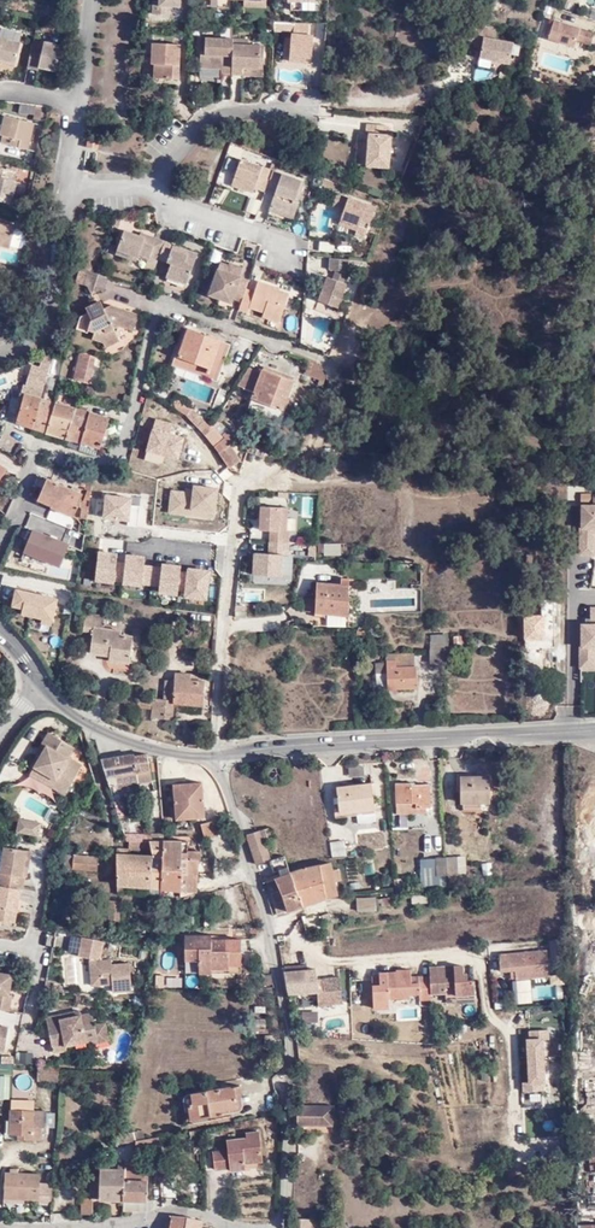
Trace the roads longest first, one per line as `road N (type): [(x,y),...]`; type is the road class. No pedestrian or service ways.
road 1 (residential): [(277,1227),(285,1030),(273,953),(218,754)]
road 2 (residential): [(342,328),(297,461),(282,472),(251,474),(240,487),(218,754)]
road 3 (tertiary): [(594,728),(218,754)]
road 4 (tertiary): [(218,754),(181,755),(118,738),(62,708),(0,634)]
road 5 (residential): [(0,1225),(116,1224),(178,1210),(242,1227)]
road 6 (residential): [(95,464),(38,445),(0,536)]

